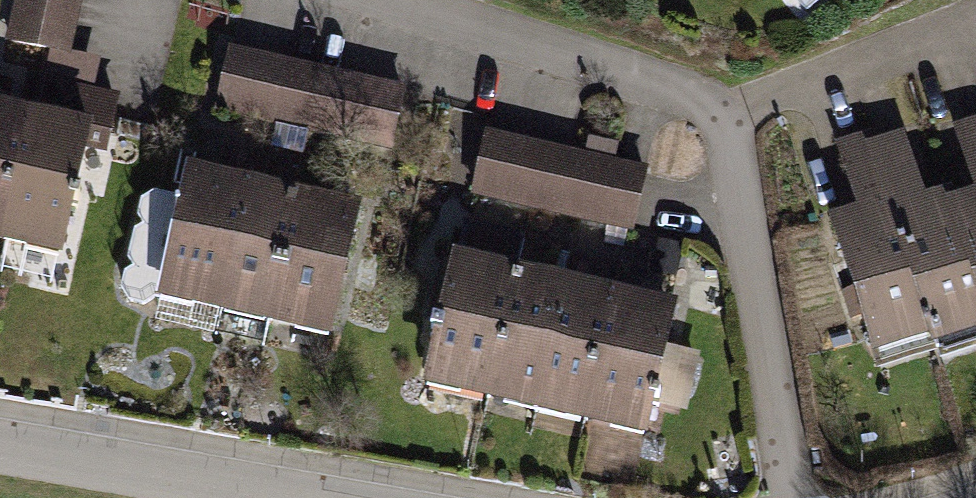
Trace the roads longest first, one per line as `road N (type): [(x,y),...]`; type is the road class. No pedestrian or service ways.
road 1 (residential): [(258,497),(0,456)]

